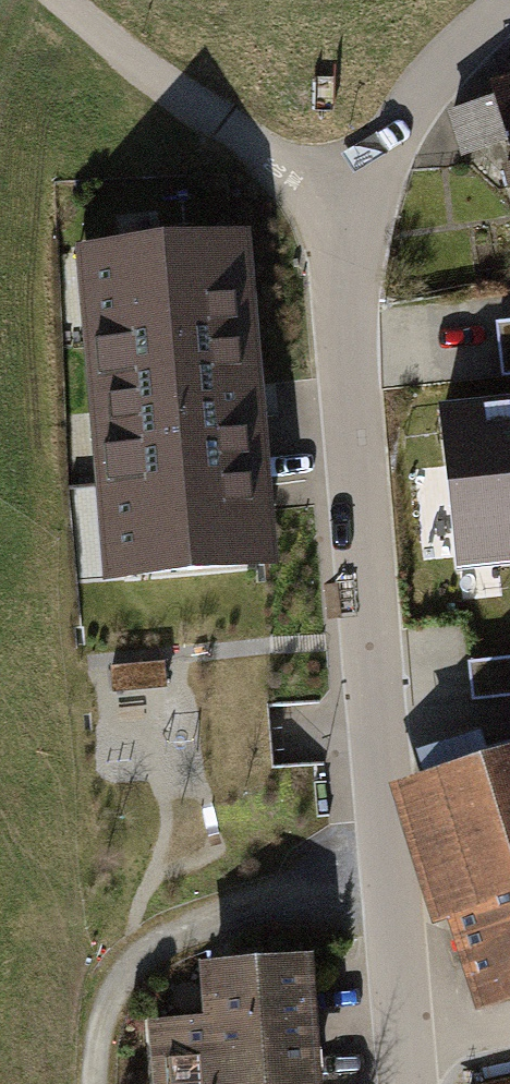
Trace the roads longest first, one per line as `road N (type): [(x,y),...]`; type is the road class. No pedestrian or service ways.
road 1 (residential): [(509,7),(413,111),(383,161),(354,260),(350,311),(409,1083)]
road 2 (track): [(62,0),(174,95),(362,214)]

